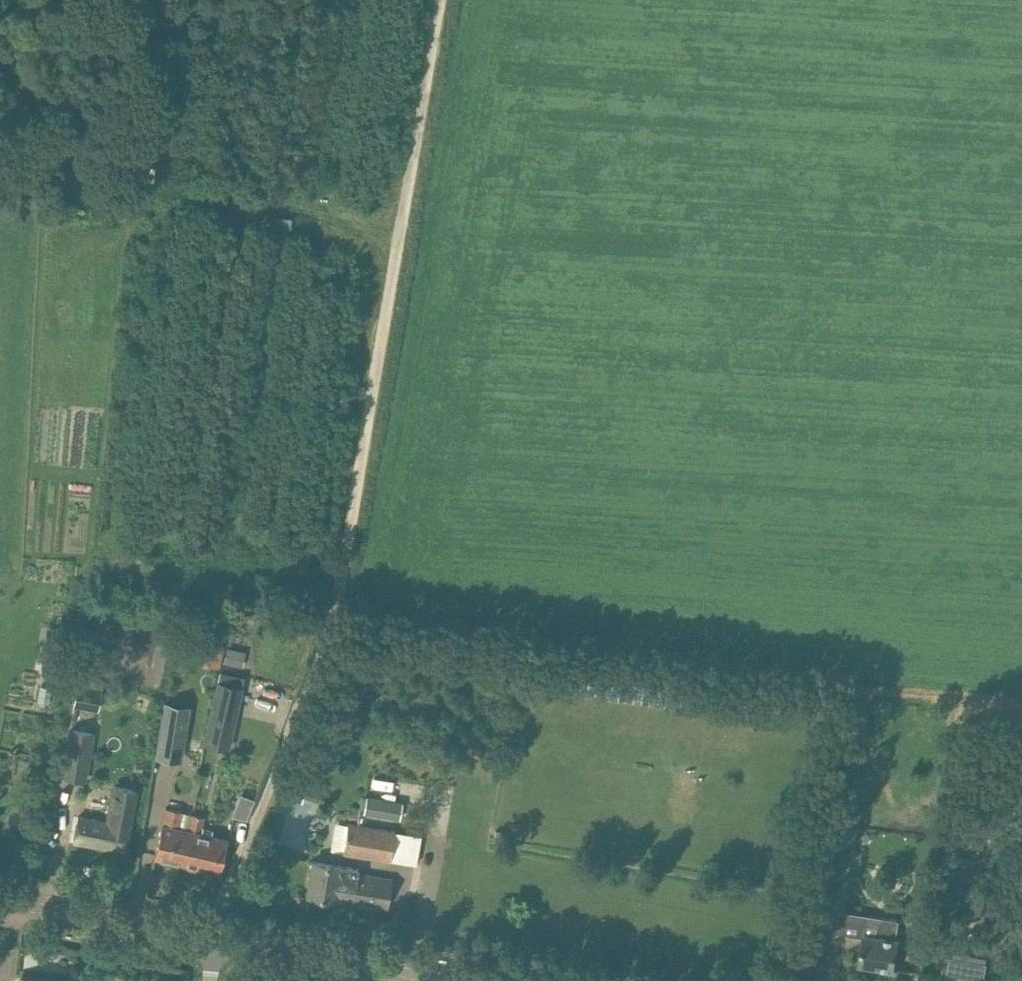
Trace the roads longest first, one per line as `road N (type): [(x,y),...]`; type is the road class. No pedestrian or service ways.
road 1 (track): [(214,937),(332,618),(443,0)]
road 2 (unclassified): [(459,980),(214,937)]
road 3 (unclassified): [(214,937),(0,899)]

